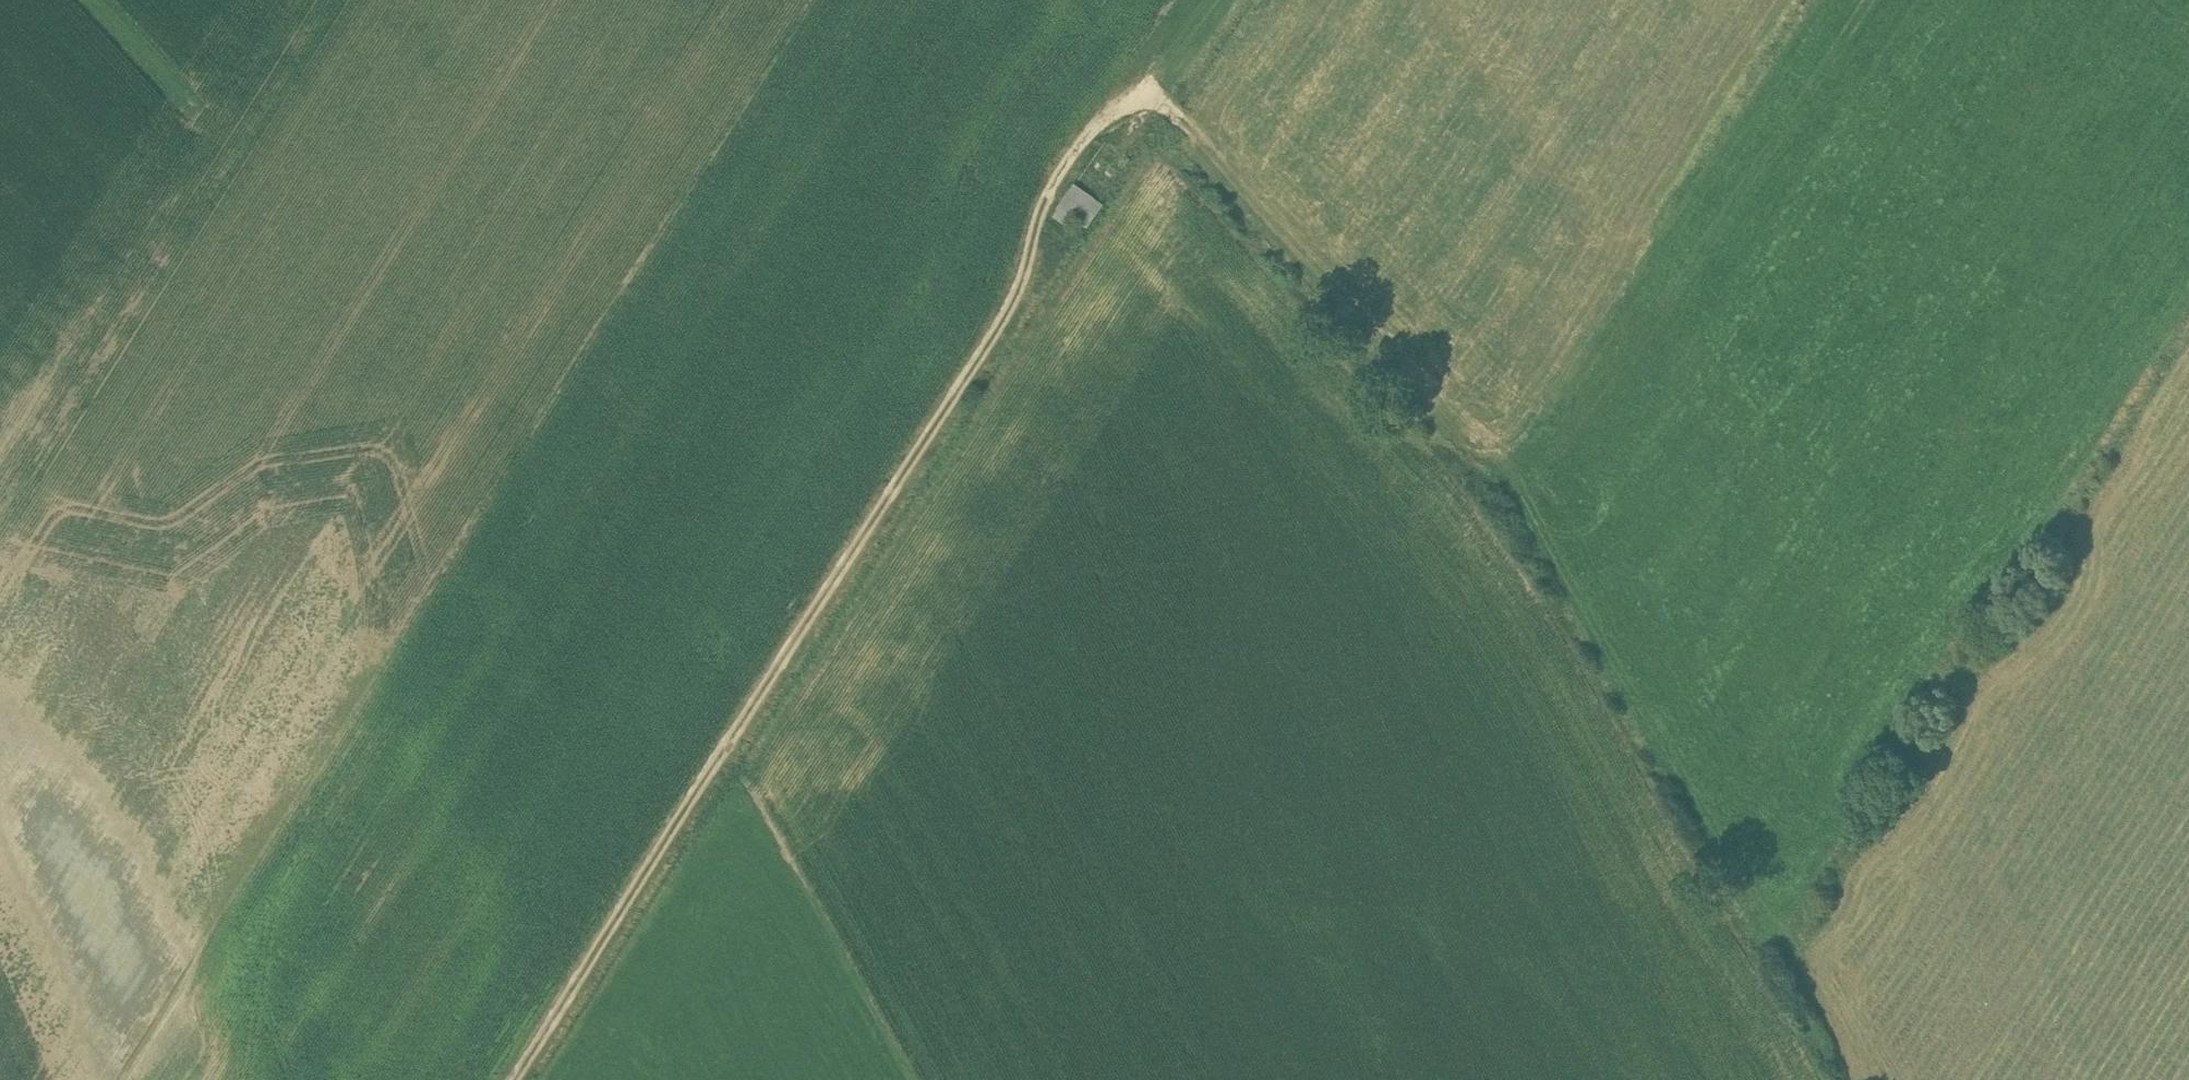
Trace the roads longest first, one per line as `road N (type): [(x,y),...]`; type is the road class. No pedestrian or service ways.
road 1 (track): [(509,1079),(994,335),(1064,165),(1129,100),(1162,103),(1188,122)]

